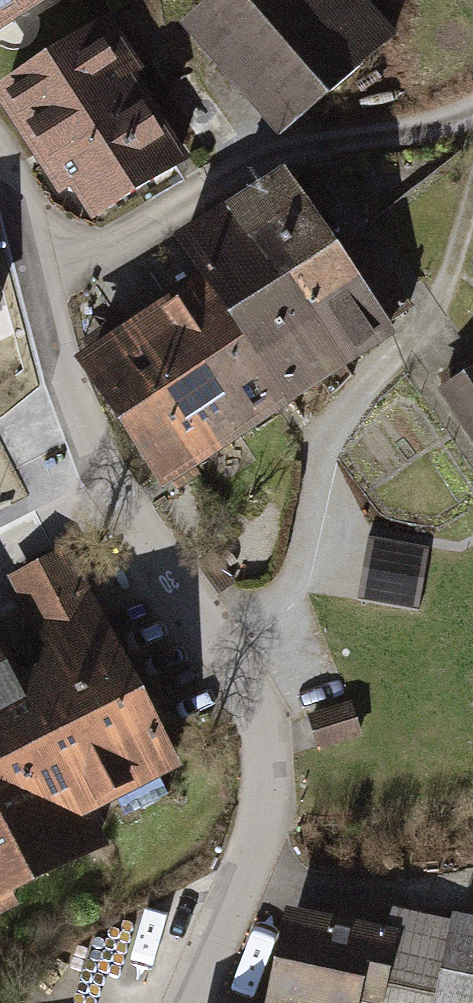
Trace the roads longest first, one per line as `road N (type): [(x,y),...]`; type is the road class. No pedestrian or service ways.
road 1 (residential): [(190,1002),(267,813),(260,709),(86,439),(0,163)]
road 2 (track): [(472,112),(262,158),(117,243),(38,271)]

